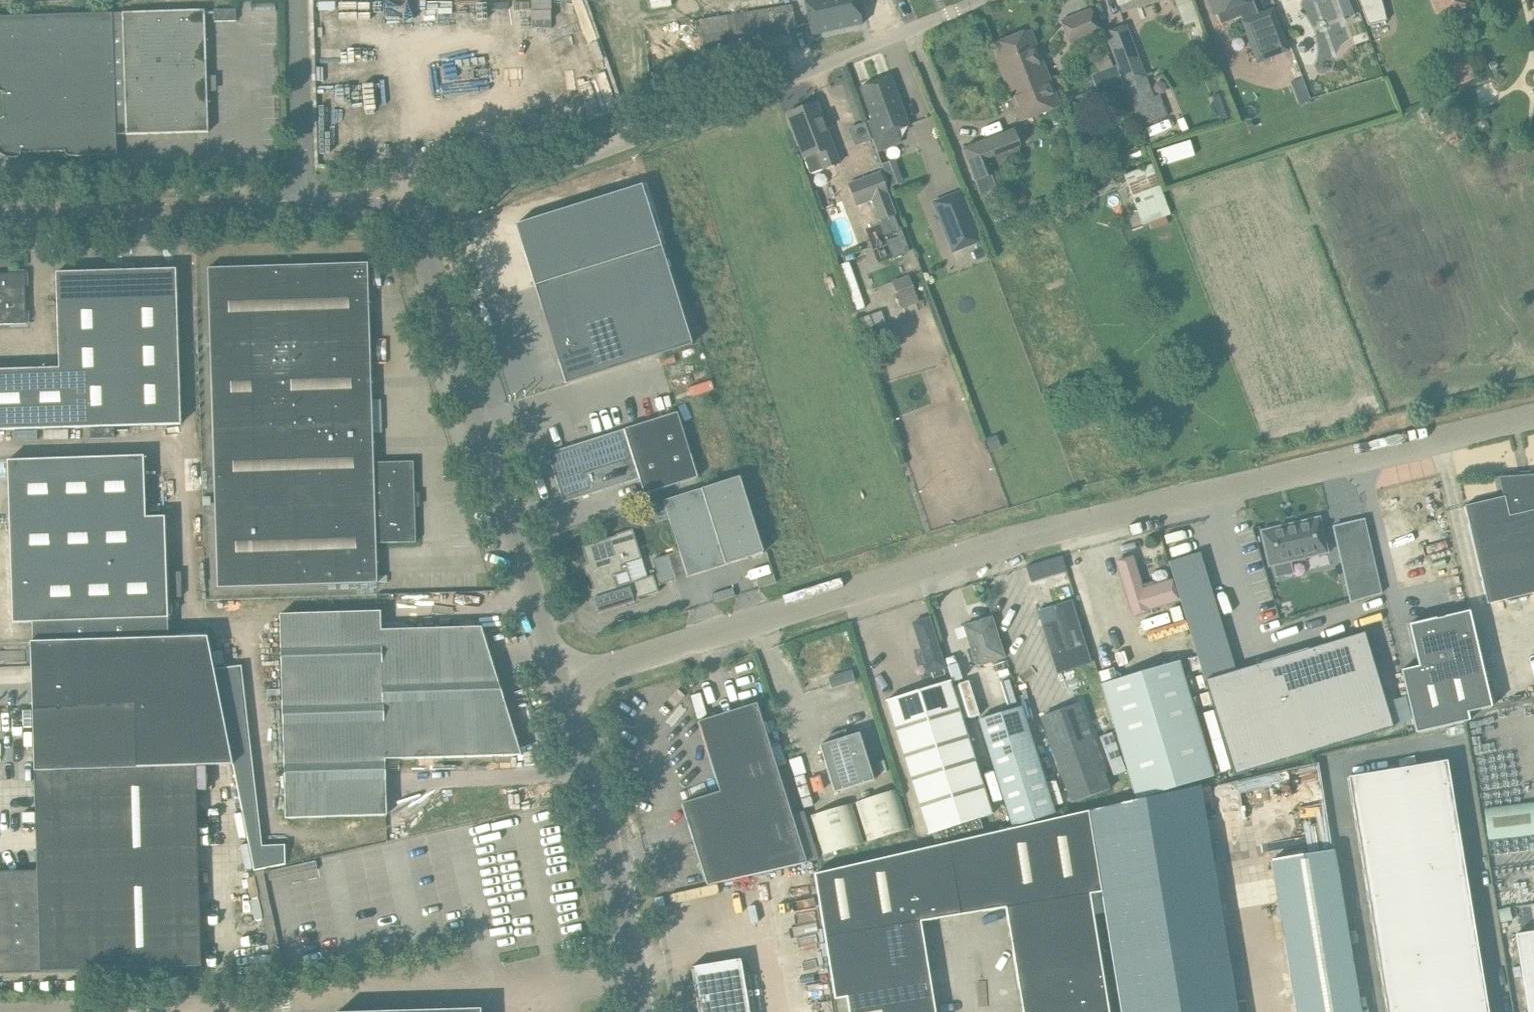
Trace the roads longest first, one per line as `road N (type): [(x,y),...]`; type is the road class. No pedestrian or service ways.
road 1 (unclassified): [(562,680),(988,547),(1533,414)]
road 2 (unclassified): [(562,680),(415,233),(396,216)]
road 3 (unclassified): [(396,216),(379,210),(0,221)]
road 4 (unclassified): [(638,1011),(620,888),(562,680)]
road 5 (residential): [(396,216),(429,197),(545,173),(634,139)]
road 6 (residential): [(780,84),(987,0)]

